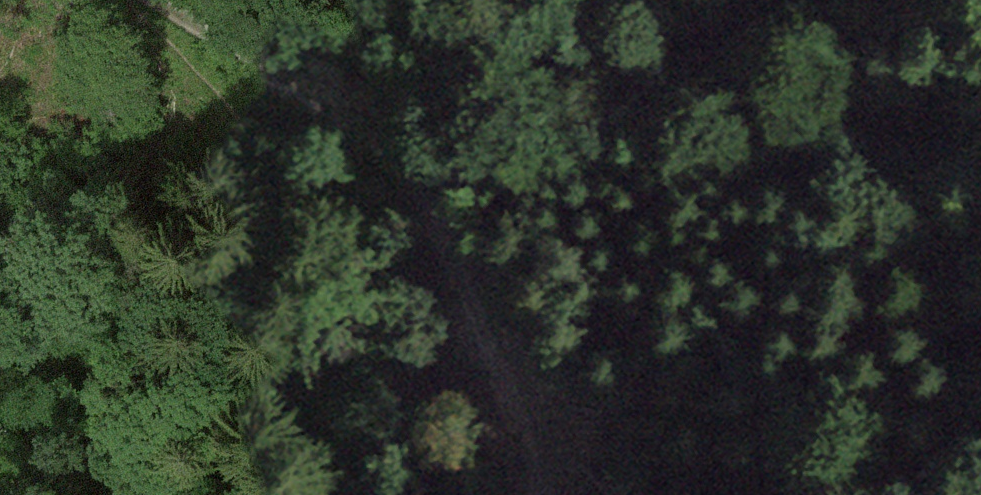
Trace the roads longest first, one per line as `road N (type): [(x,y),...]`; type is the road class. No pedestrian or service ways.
road 1 (track): [(544,494),(532,421),(440,218),(361,125),(151,0)]
road 2 (track): [(739,0),(731,39),(676,72),(585,84),(424,34),(354,0)]

